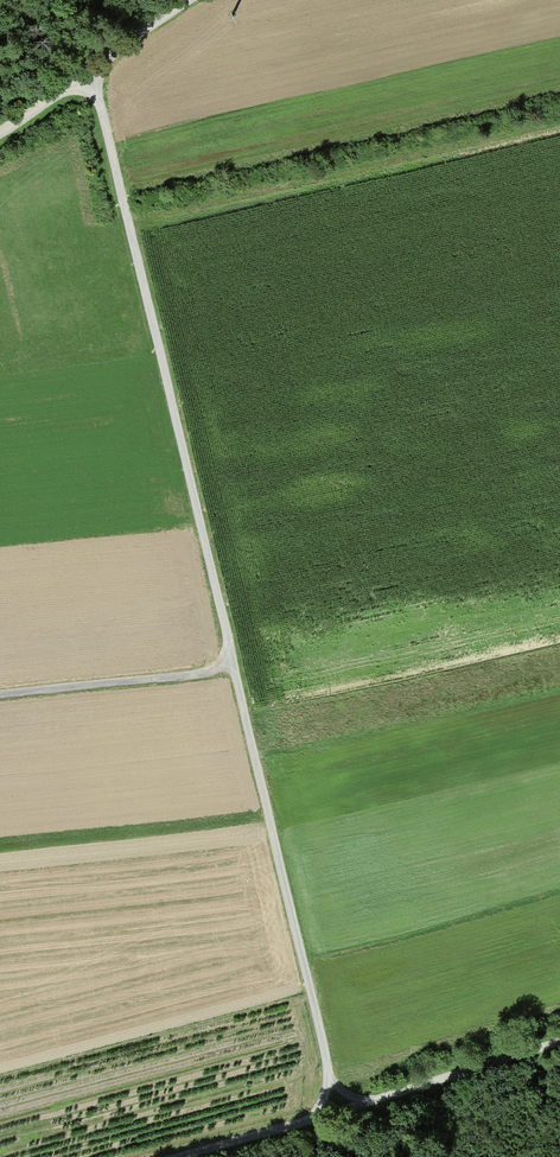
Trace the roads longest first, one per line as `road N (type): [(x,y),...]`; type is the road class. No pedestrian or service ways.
road 1 (track): [(335,1111),(91,75)]
road 2 (track): [(559,1042),(176,1156)]
road 3 (track): [(232,668),(0,694)]
road 4 (track): [(192,0),(0,129)]

